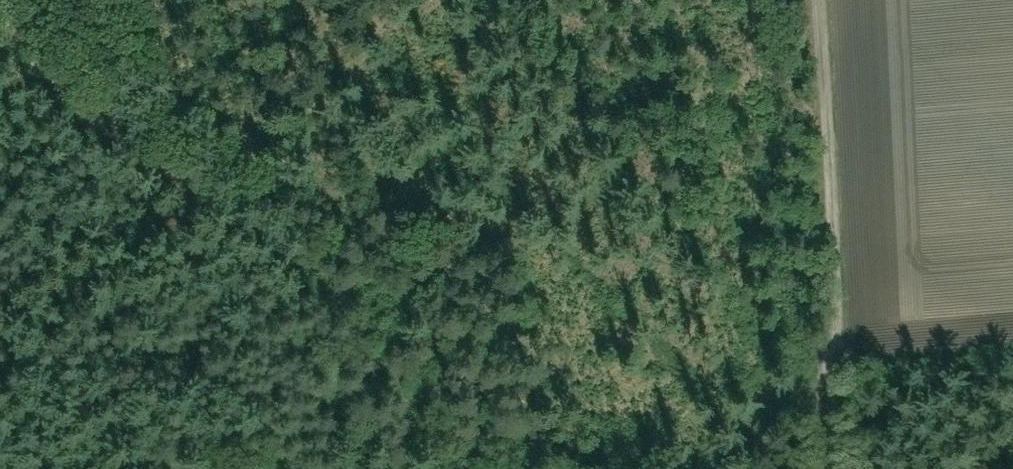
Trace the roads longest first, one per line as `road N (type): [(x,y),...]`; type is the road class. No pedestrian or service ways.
road 1 (track): [(811,0),(823,259),(844,468)]
road 2 (track): [(577,468),(694,442),(835,375)]

